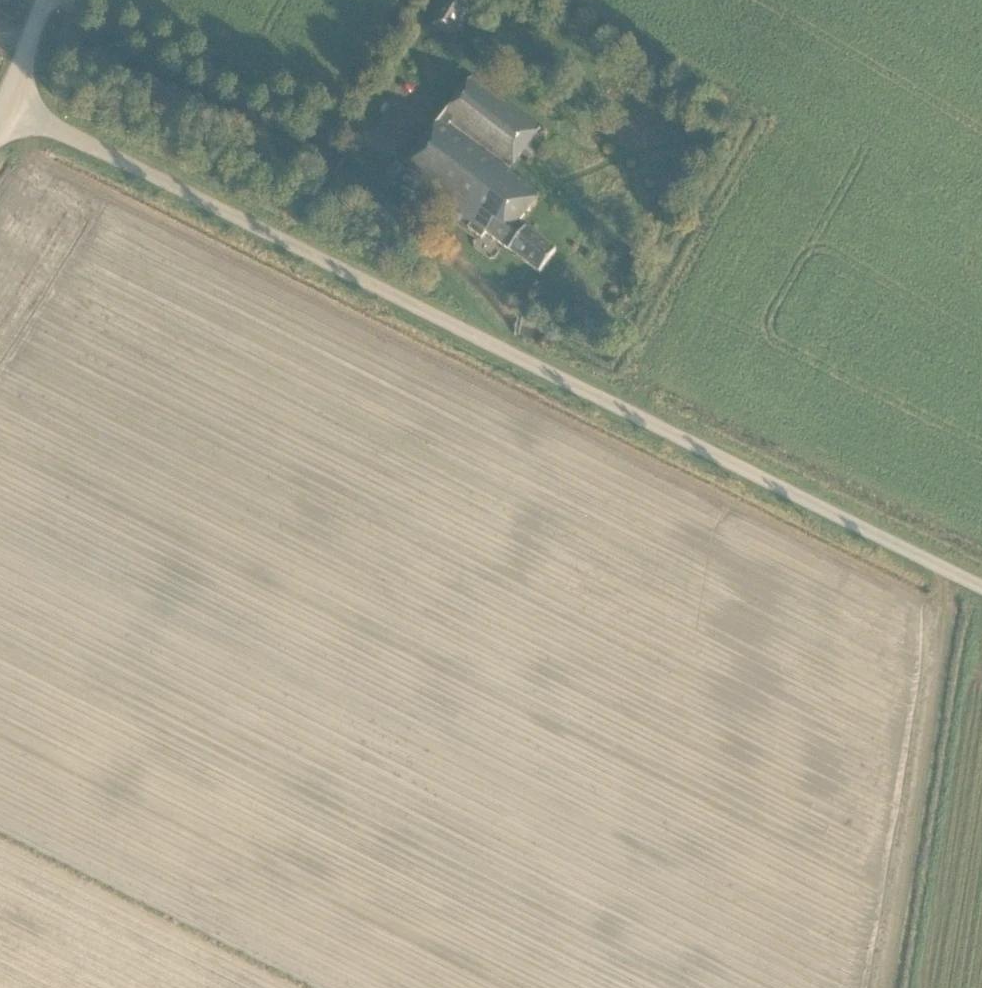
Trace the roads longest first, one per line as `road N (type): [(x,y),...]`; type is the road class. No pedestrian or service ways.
road 1 (unclassified): [(981,588),(7,107)]

